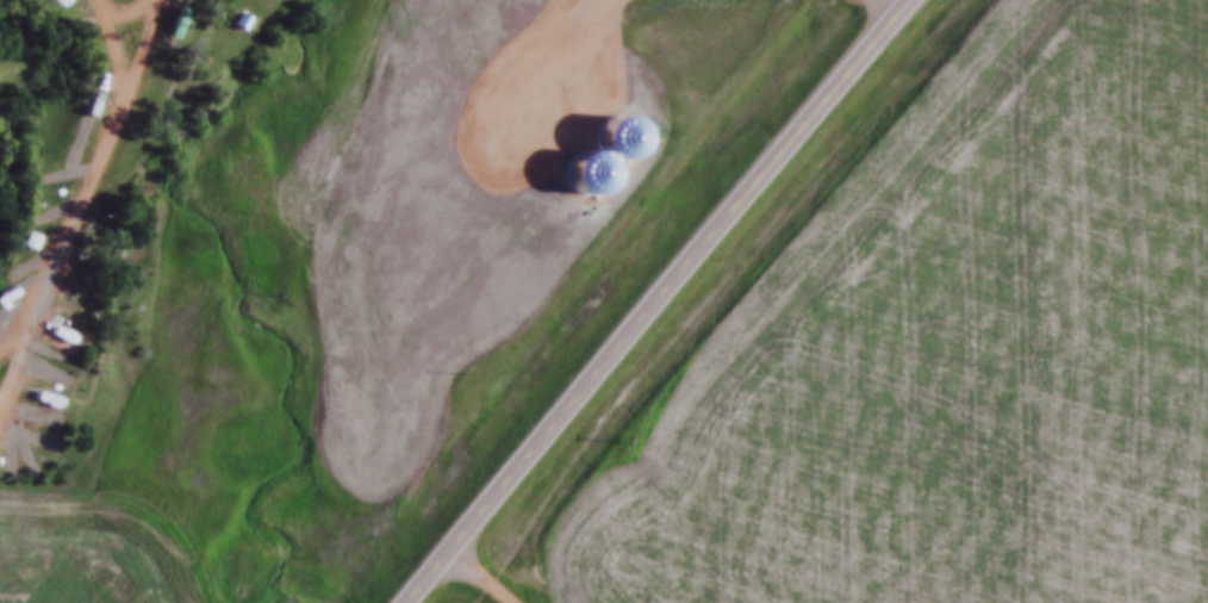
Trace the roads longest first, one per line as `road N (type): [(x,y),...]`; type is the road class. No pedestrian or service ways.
road 1 (secondary): [(911,0),(397,602)]

